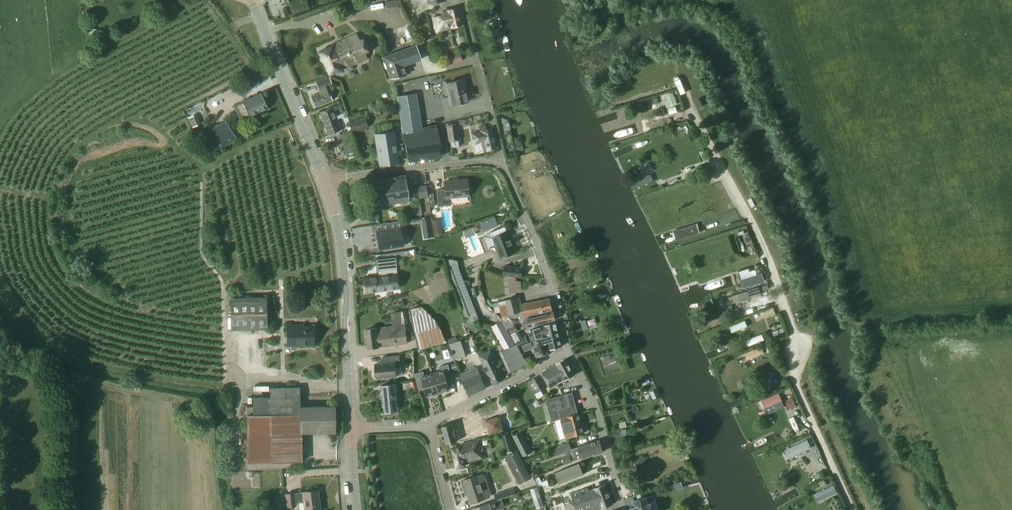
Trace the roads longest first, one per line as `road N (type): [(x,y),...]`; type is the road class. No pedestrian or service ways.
road 1 (track): [(685,83),(763,241),(795,328),(789,365),(855,509)]
road 2 (unclassified): [(352,429),(342,254),(325,179)]
road 3 (residential): [(569,349),(501,156)]
road 4 (unclassified): [(325,179),(252,0)]
road 5 (residential): [(501,156),(325,179)]
road 6 (residential): [(623,509),(593,397),(569,349)]
road 7 (residential): [(501,156),(462,0)]
road 8 (residential): [(428,426),(569,349)]

